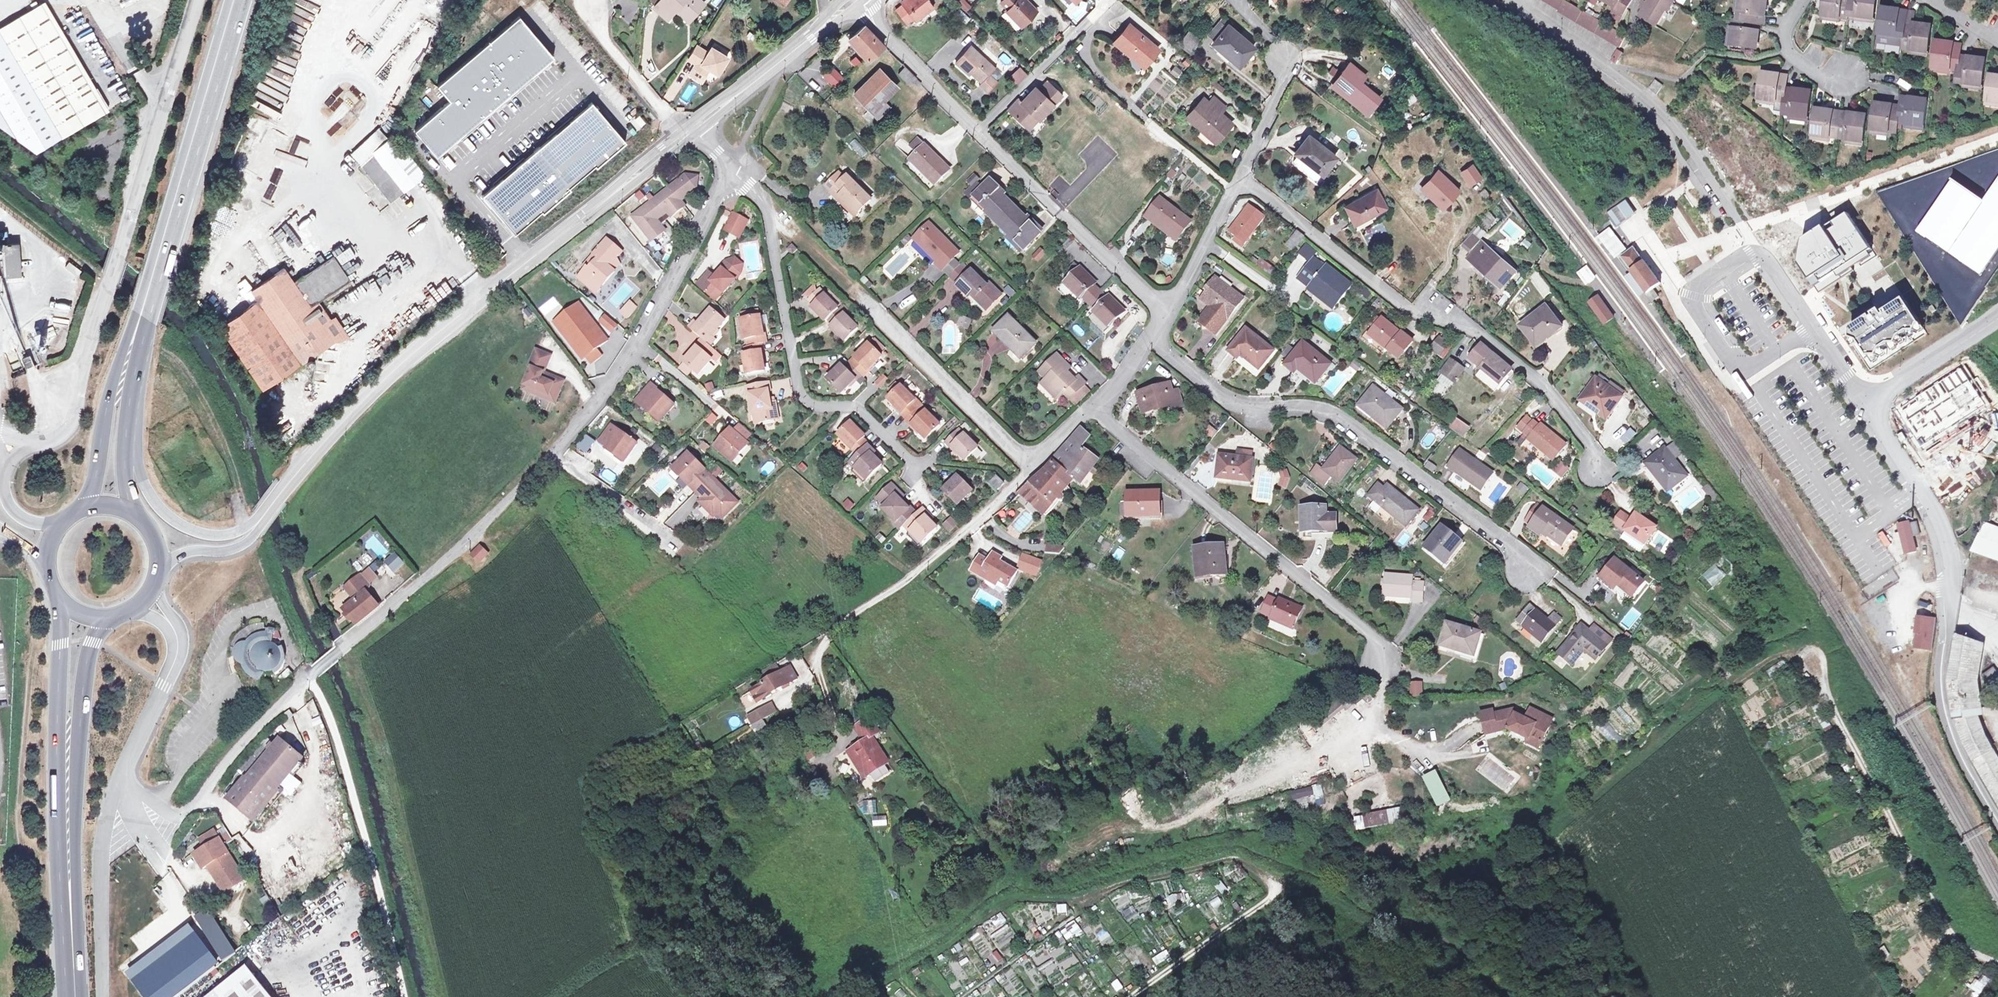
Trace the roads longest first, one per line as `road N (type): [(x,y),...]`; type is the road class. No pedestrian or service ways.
road 1 (residential): [(111,801),(169,842),(259,724),(529,477),(617,376),(730,168)]
road 2 (tertiary): [(257,526),(324,441),(403,362),(681,136)]
road 3 (unclassified): [(1511,1),(1619,78),(1679,132),(1865,403)]
road 4 (unclassified): [(192,0),(96,310),(70,426),(39,441)]
road 5 (residential): [(1240,178),(1412,311),(1474,329),(1549,390),(1596,466)]
road 6 (residential): [(1150,338),(1230,403),(1316,409),(1341,420),(1516,556),(1528,582)]
road 7 (residential): [(730,168),(764,205),(810,401),(858,410),(920,471)]
road 8 (residential): [(1093,407),(1375,640),(1380,659)]
road 9 (primary): [(238,0),(133,337)]
road 10 (unclassified): [(1997,965),(1957,939),(1922,882),(1818,669)]
road 11 (primary): [(57,592),(59,857),(71,915)]
road 12 (track): [(404,996),(317,690)]
road 13 (primary): [(71,915),(85,663),(101,617)]
road 14 (unclassified): [(828,638),(923,573),(1033,467)]
road 15 (residential): [(976,135),(1165,314)]
road 16 (tertiary): [(257,526),(205,534),(170,519),(139,469),(135,371)]
road 17 (residential): [(863,297),(1033,467)]
road 18 (unclassified): [(1865,403),(1940,523),(1952,611)]
road 19 (unclassified): [(1997,817),(1950,723),(1944,688),(1952,611)]
road 20 (tertiary): [(694,125),(861,0)]
road 21 (residential): [(1115,0),(976,135)]
road 22 (track): [(1274,880),(1274,896),(1132,996)]
road 23 (residential): [(861,0),(976,135)]
road 24 (primary): [(133,337),(111,391),(91,508)]
road 25 (residential): [(681,136),(593,23),(587,1)]
road 26 (unclassified): [(1865,403),(1997,315)]
road 27 (unclassified): [(1165,314),(1240,178)]
road 28 (primary): [(127,511),(123,449),(135,371)]
road 29 (residential): [(1844,77),(1837,86),(1787,54),(1784,30),(1800,0)]
road 30 (unclassified): [(1240,178),(1284,61)]

